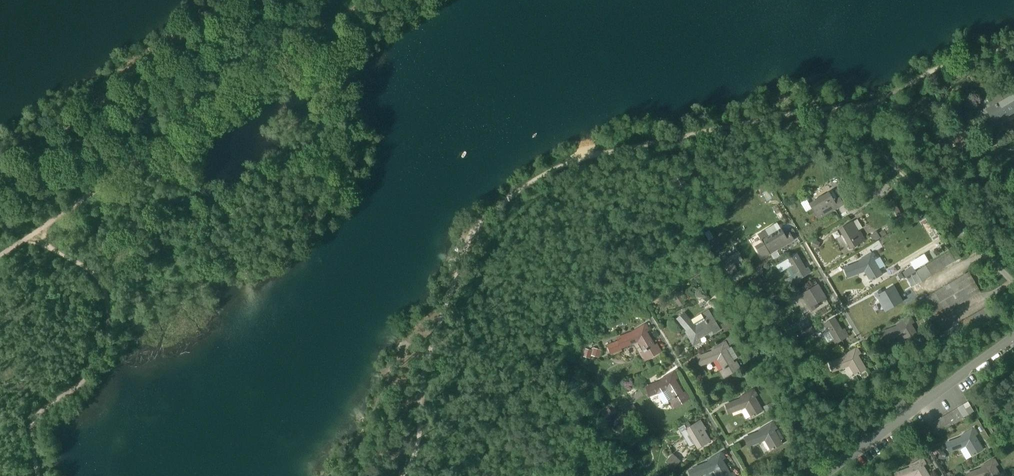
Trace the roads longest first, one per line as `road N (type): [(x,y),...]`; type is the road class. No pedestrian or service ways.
road 1 (track): [(863,107),(799,111),(577,159),(486,218),(445,307),(411,475)]
road 2 (track): [(0,261),(363,0)]
road 3 (residential): [(824,475),(1013,340)]
road 4 (track): [(38,475),(31,426),(80,385),(103,348),(108,309),(98,276)]
road 5 (track): [(863,107),(881,156),(989,253)]
road 6 (track): [(1002,52),(952,63),(863,107)]

